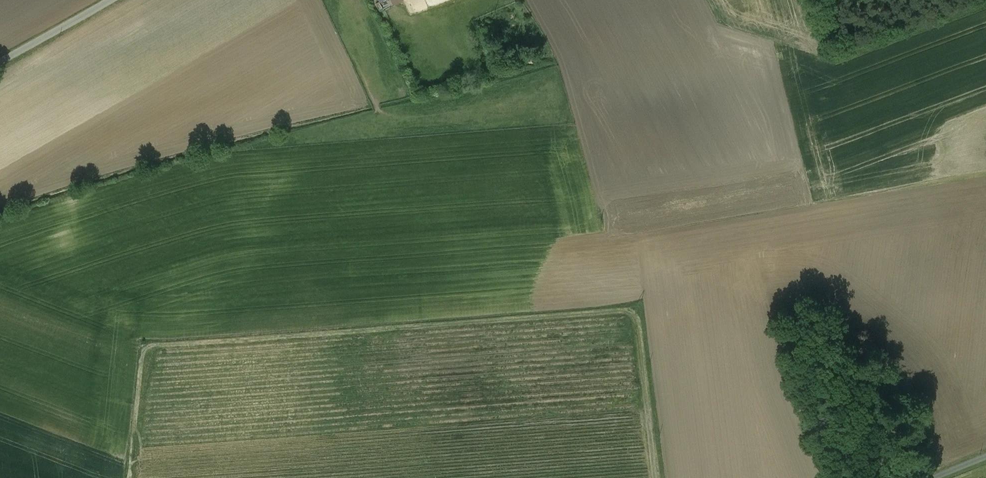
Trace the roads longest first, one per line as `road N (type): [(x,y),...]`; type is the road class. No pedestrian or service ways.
road 1 (unclassified): [(0,64),(113,0)]

